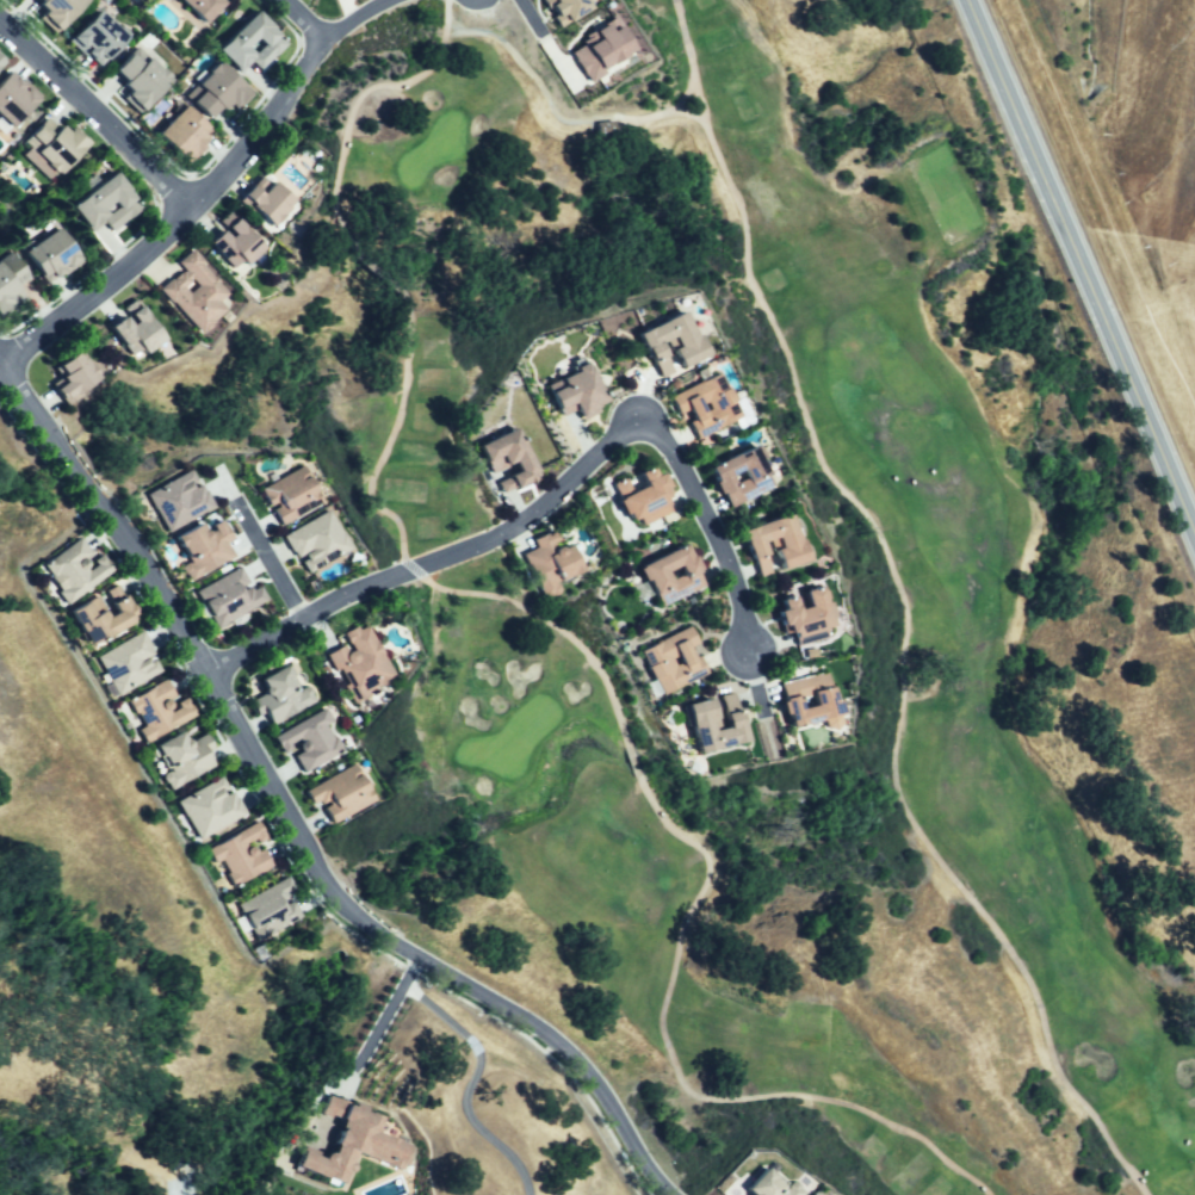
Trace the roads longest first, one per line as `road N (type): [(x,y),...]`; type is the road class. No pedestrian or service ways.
road 1 (residential): [(668,1194),(571,1063),(482,991),(389,942),(335,898),(122,535),(0,382)]
road 2 (residential): [(750,658),(725,562),(683,475),(650,432),(636,429),(621,432),(549,504),(501,537),(206,679)]
road 3 (secondary): [(1194,529),(970,0)]
road 4 (residential): [(323,39),(198,203),(0,364)]
road 5 (residential): [(198,203),(0,13)]

